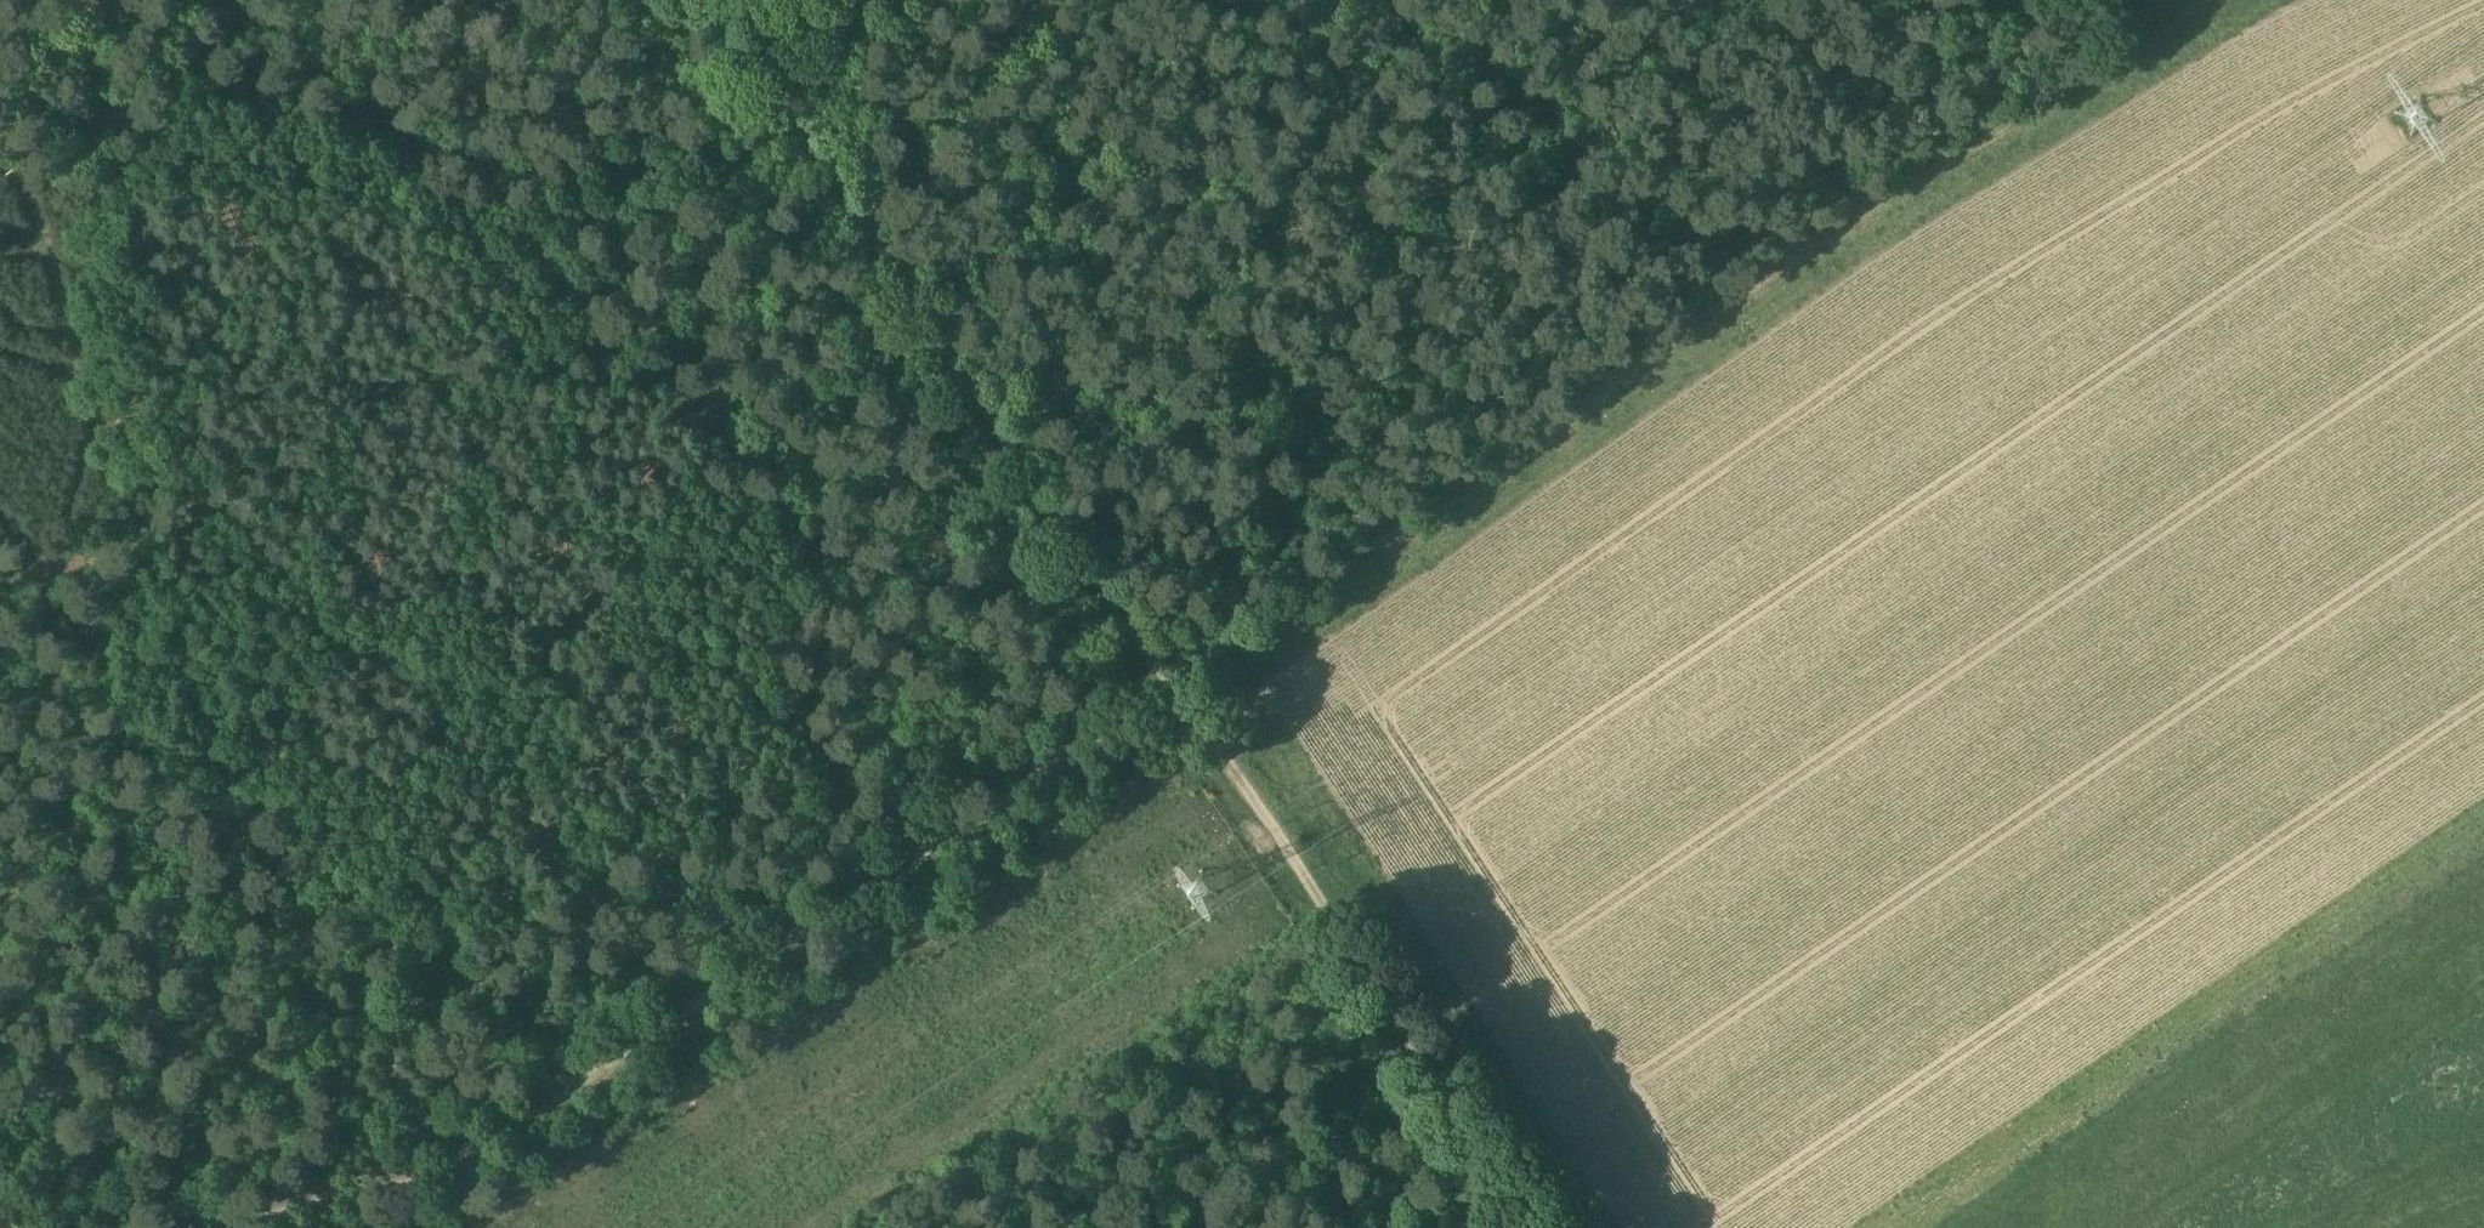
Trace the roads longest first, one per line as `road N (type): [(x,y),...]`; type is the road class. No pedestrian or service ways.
road 1 (track): [(1170,678),(2124,45),(2213,0)]
road 2 (track): [(1170,678),(454,1163),(202,1227)]
road 3 (track): [(714,0),(1170,678)]
road 4 (track): [(1170,678),(1537,1227)]

